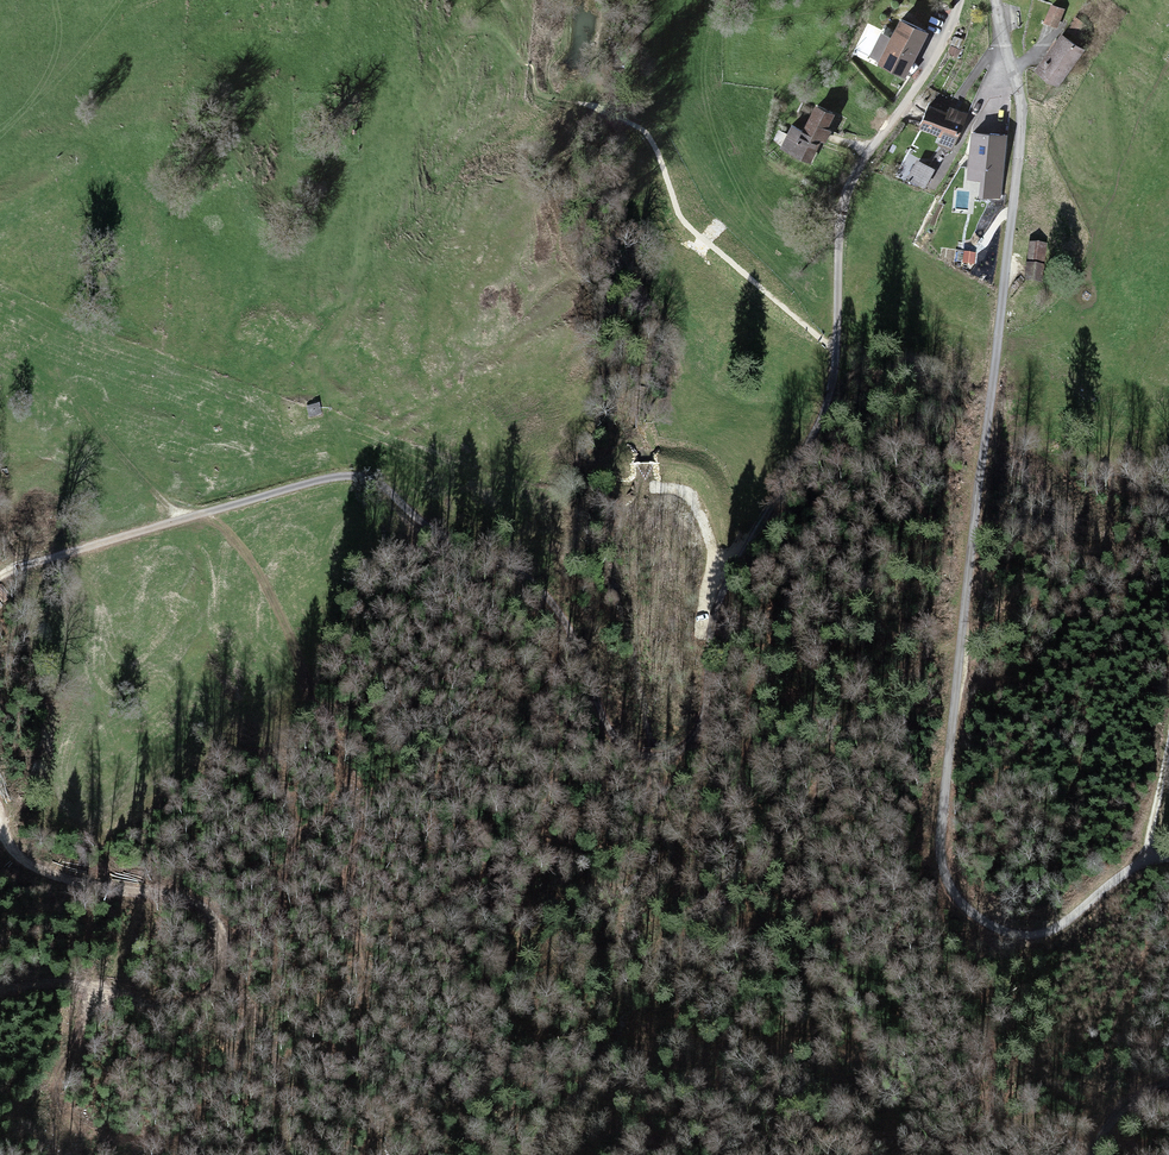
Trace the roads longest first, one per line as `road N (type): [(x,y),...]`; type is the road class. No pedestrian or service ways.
road 1 (track): [(0,577),(48,554),(362,474),(432,528),(542,591),(581,647),(622,747),(644,759),(676,752),(698,732),(707,610)]
road 2 (track): [(0,989),(88,983),(167,1008),(191,1003),(224,967),(216,921),(204,908),(43,867),(20,851),(0,804)]
road 3 (track): [(1168,857),(1129,870),(1038,934),(999,929),(961,904),(941,849),(961,637)]
road 4 (track): [(707,610),(719,575),(816,427),(826,397),(839,219),(848,182),(869,151)]
road 5 (track): [(961,637),(1002,300)]
road 6 (residential): [(994,0),(1021,107),(1002,300)]
road 7 (residential): [(960,0),(930,66),(869,151)]
road 8 (track): [(189,515),(69,407)]

